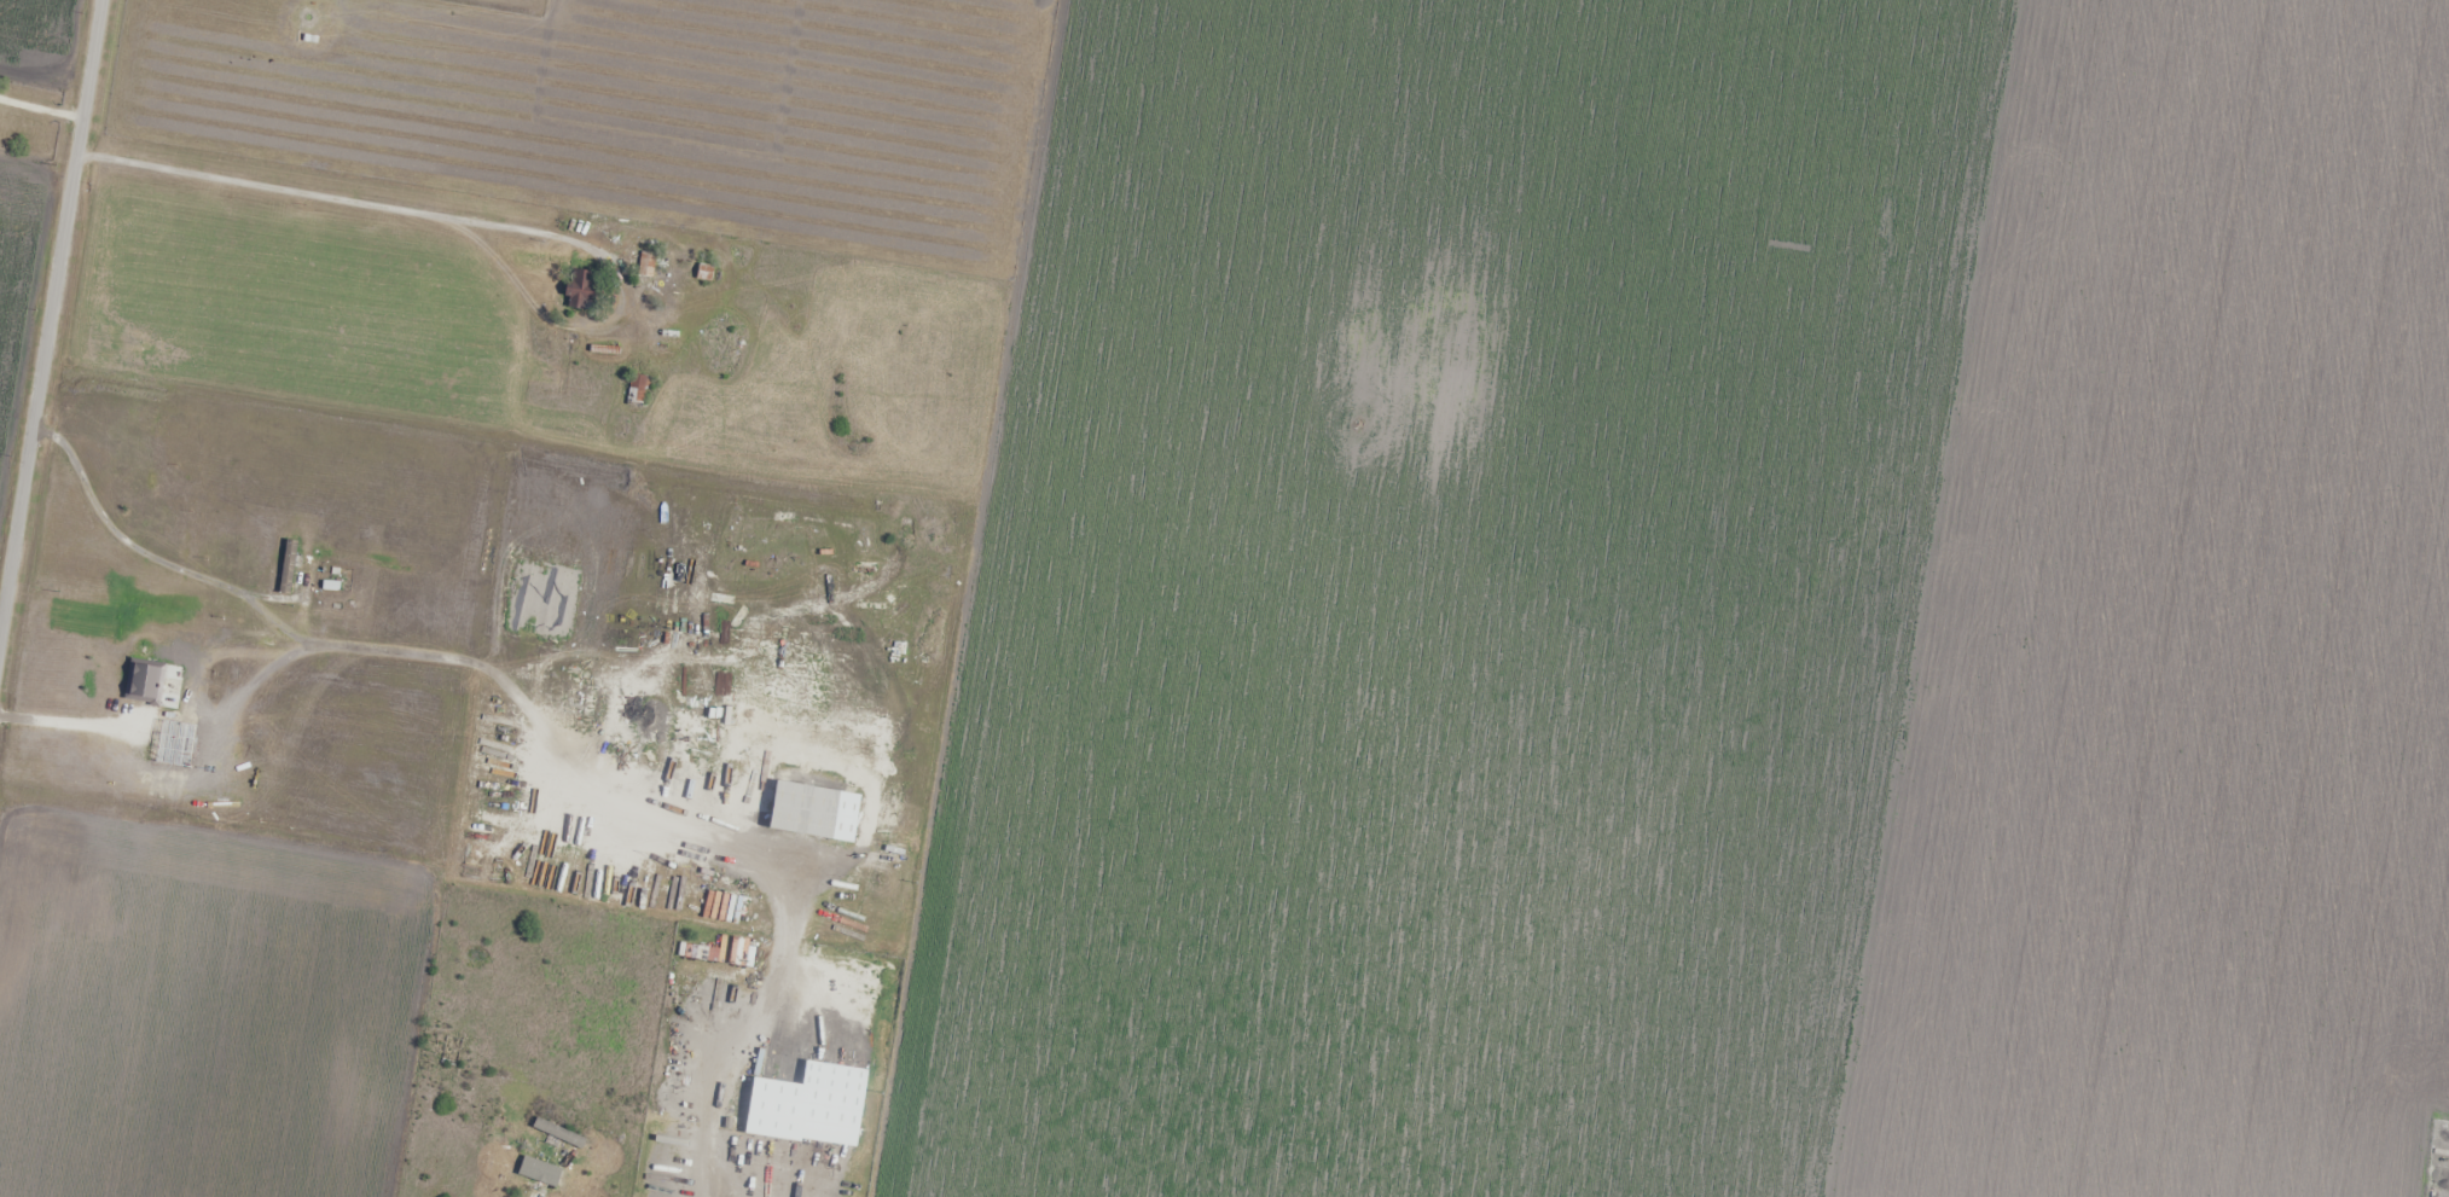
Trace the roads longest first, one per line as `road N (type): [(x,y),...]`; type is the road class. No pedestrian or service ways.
road 1 (residential): [(0,628),(99,0)]

